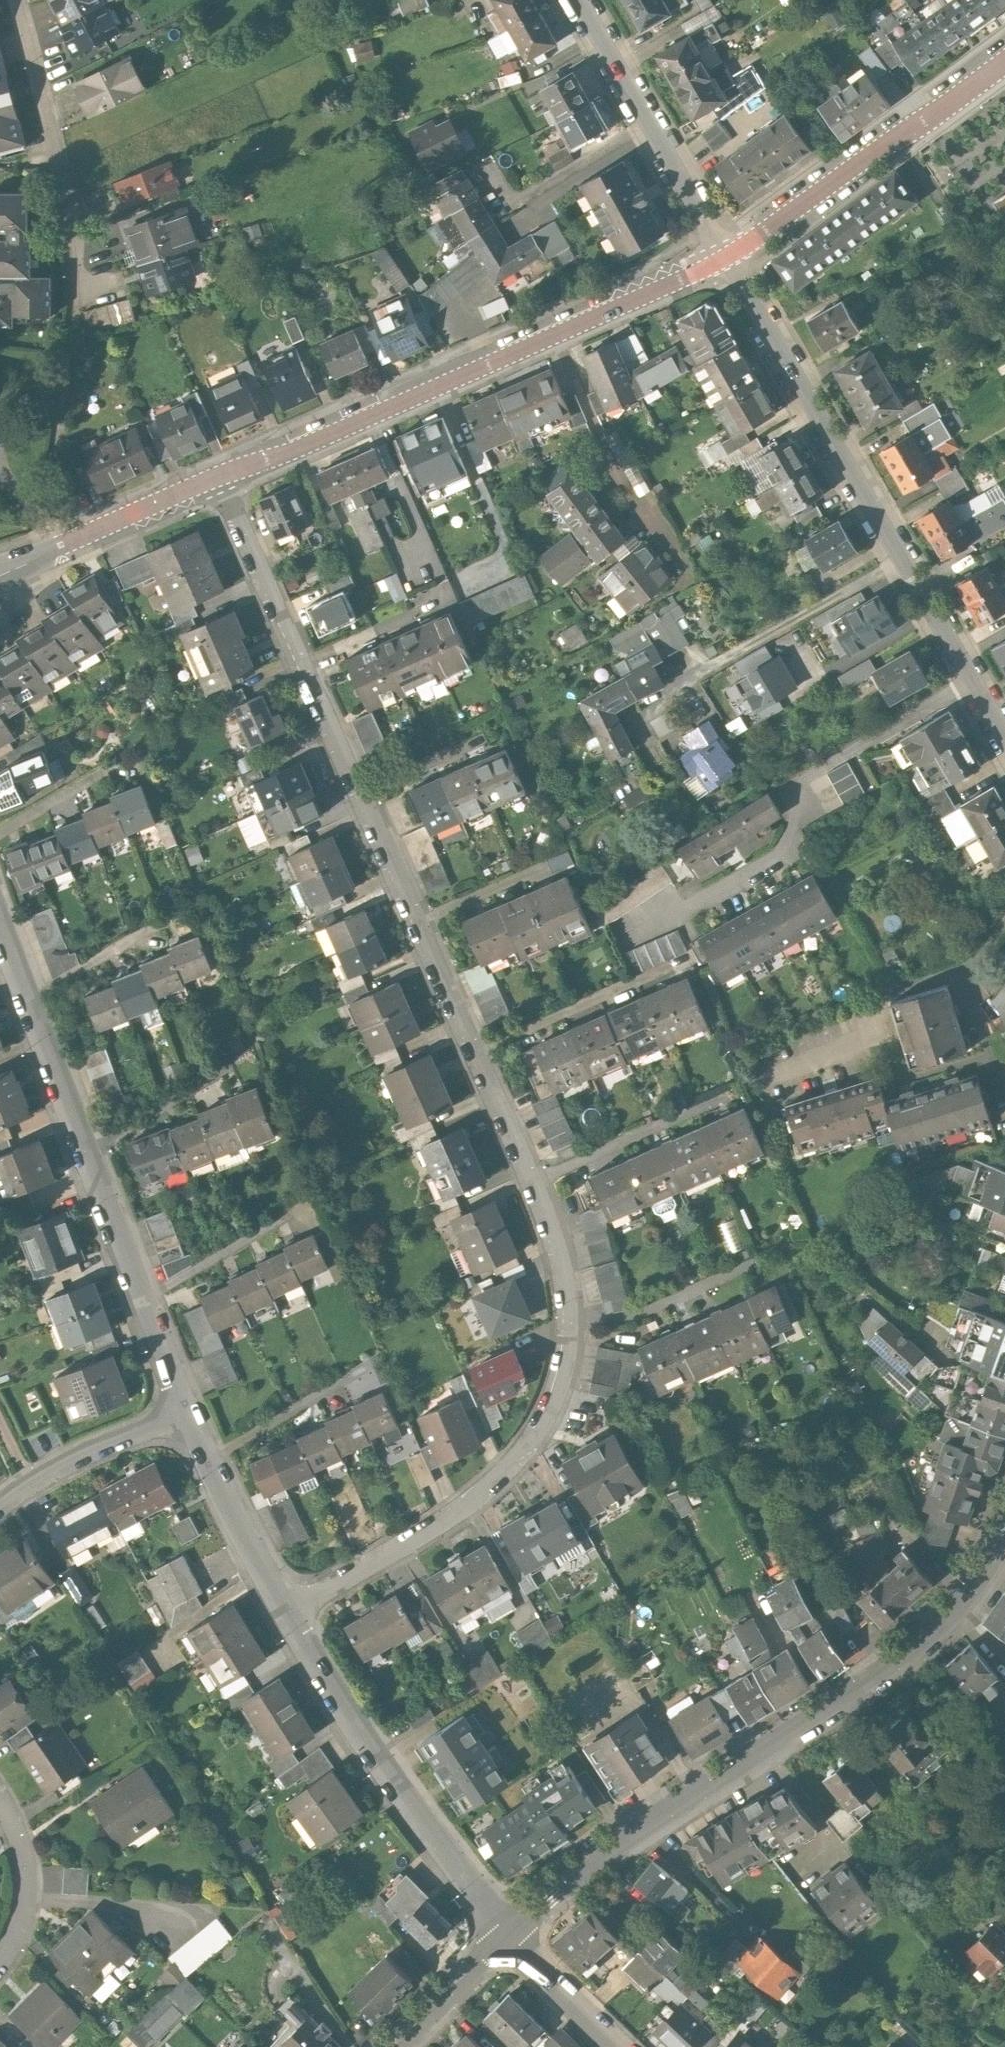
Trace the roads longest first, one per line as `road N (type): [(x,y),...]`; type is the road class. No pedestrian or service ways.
road 1 (residential): [(219,477),(573,1273),(576,1341),(559,1401),(515,1462),(441,1523),(284,1610)]
road 2 (tertiary): [(505,1940),(635,1832),(932,1639),(1004,1555)]
road 3 (residential): [(219,477),(728,254)]
road 4 (residential): [(728,254),(1004,733)]
road 5 (residential): [(186,1407),(0,920)]
road 6 (residential): [(505,1940),(284,1610)]
road 7 (residential): [(728,254),(1004,61)]
road 8 (residential): [(19,0),(68,201),(79,291)]
road 9 (residential): [(579,0),(728,254)]
road 10 (residential): [(0,573),(219,477)]
road 11 (residential): [(284,1610),(186,1407)]
road 12 (residential): [(0,1508),(33,1481),(186,1407)]
road 13 (residential): [(0,1795),(31,1868),(24,1920),(0,1963)]
road 14 (tertiary): [(389,2046),(505,1940)]
road 15 (residential): [(505,1940),(619,2046)]

